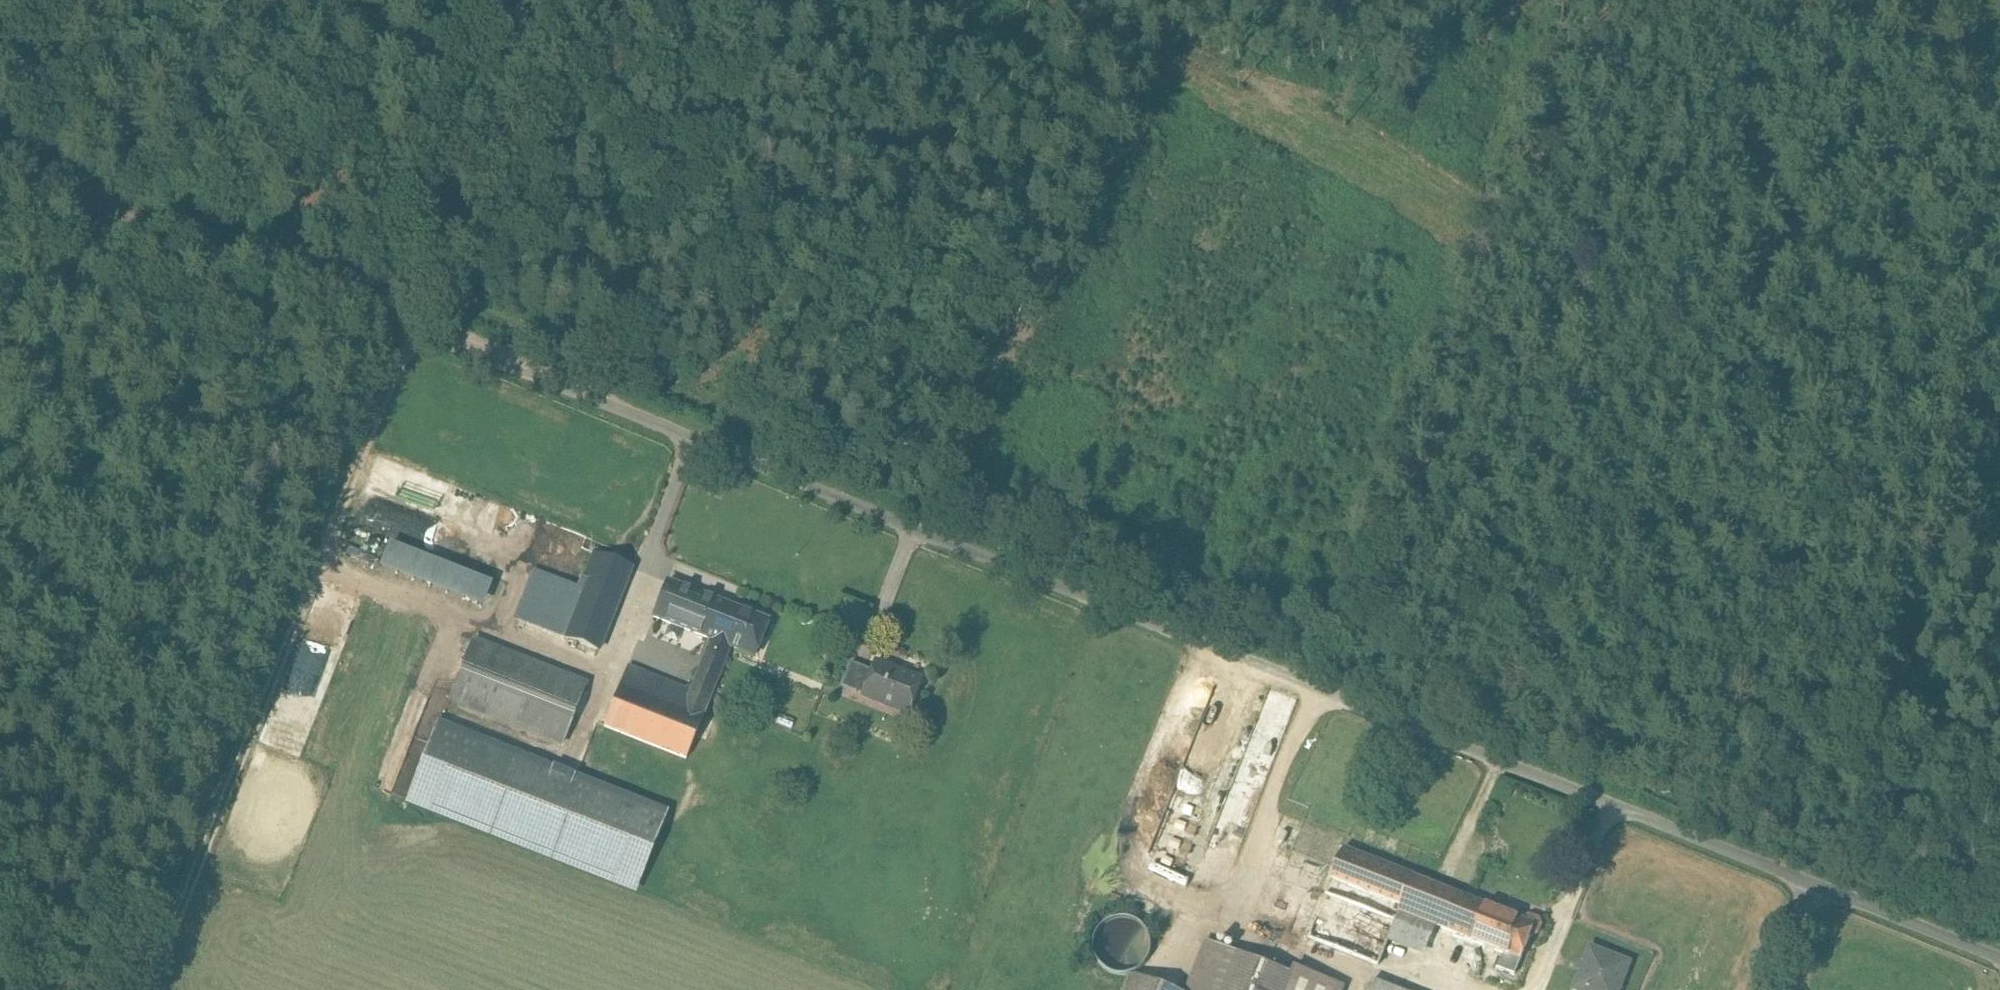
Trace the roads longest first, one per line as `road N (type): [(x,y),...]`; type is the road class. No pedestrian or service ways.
road 1 (unclassified): [(1999,956),(1109,604),(368,298)]
road 2 (track): [(368,298),(99,989)]
road 3 (track): [(368,298),(0,154)]
road 4 (track): [(368,298),(489,0)]

